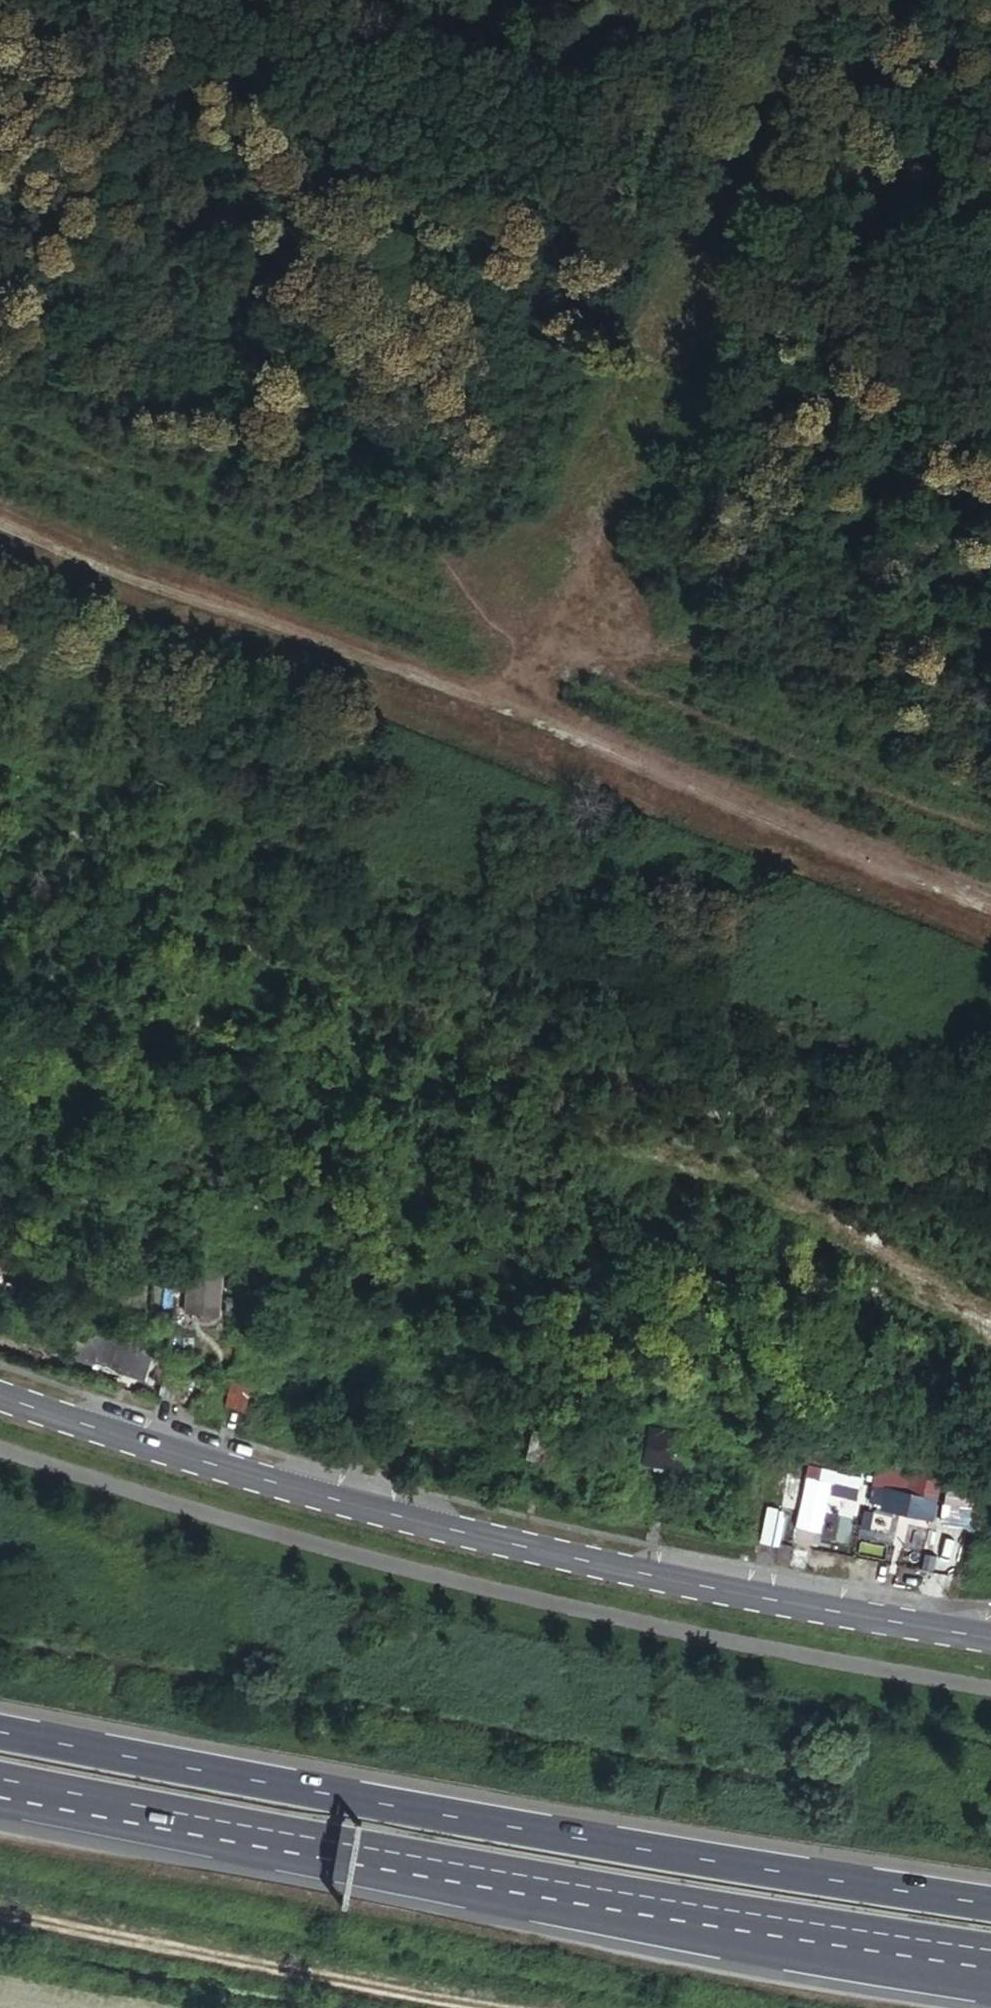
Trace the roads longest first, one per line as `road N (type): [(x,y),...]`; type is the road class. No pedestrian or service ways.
road 1 (track): [(0,545),(530,766),(990,926)]
road 2 (secondary): [(0,1395),(410,1524),(990,1642)]
road 3 (motorway): [(990,1906),(0,1735)]
road 4 (track): [(0,4),(566,674)]
road 5 (track): [(838,0),(530,766)]
road 6 (track): [(990,296),(299,0)]
road 7 (motorway): [(494,1878),(751,1946),(990,1984)]
road 8 (unclassified): [(494,2007),(0,1919)]
road 9 (motorway): [(0,1792),(494,1878)]
road 10 (motorway): [(494,1878),(990,1950)]

